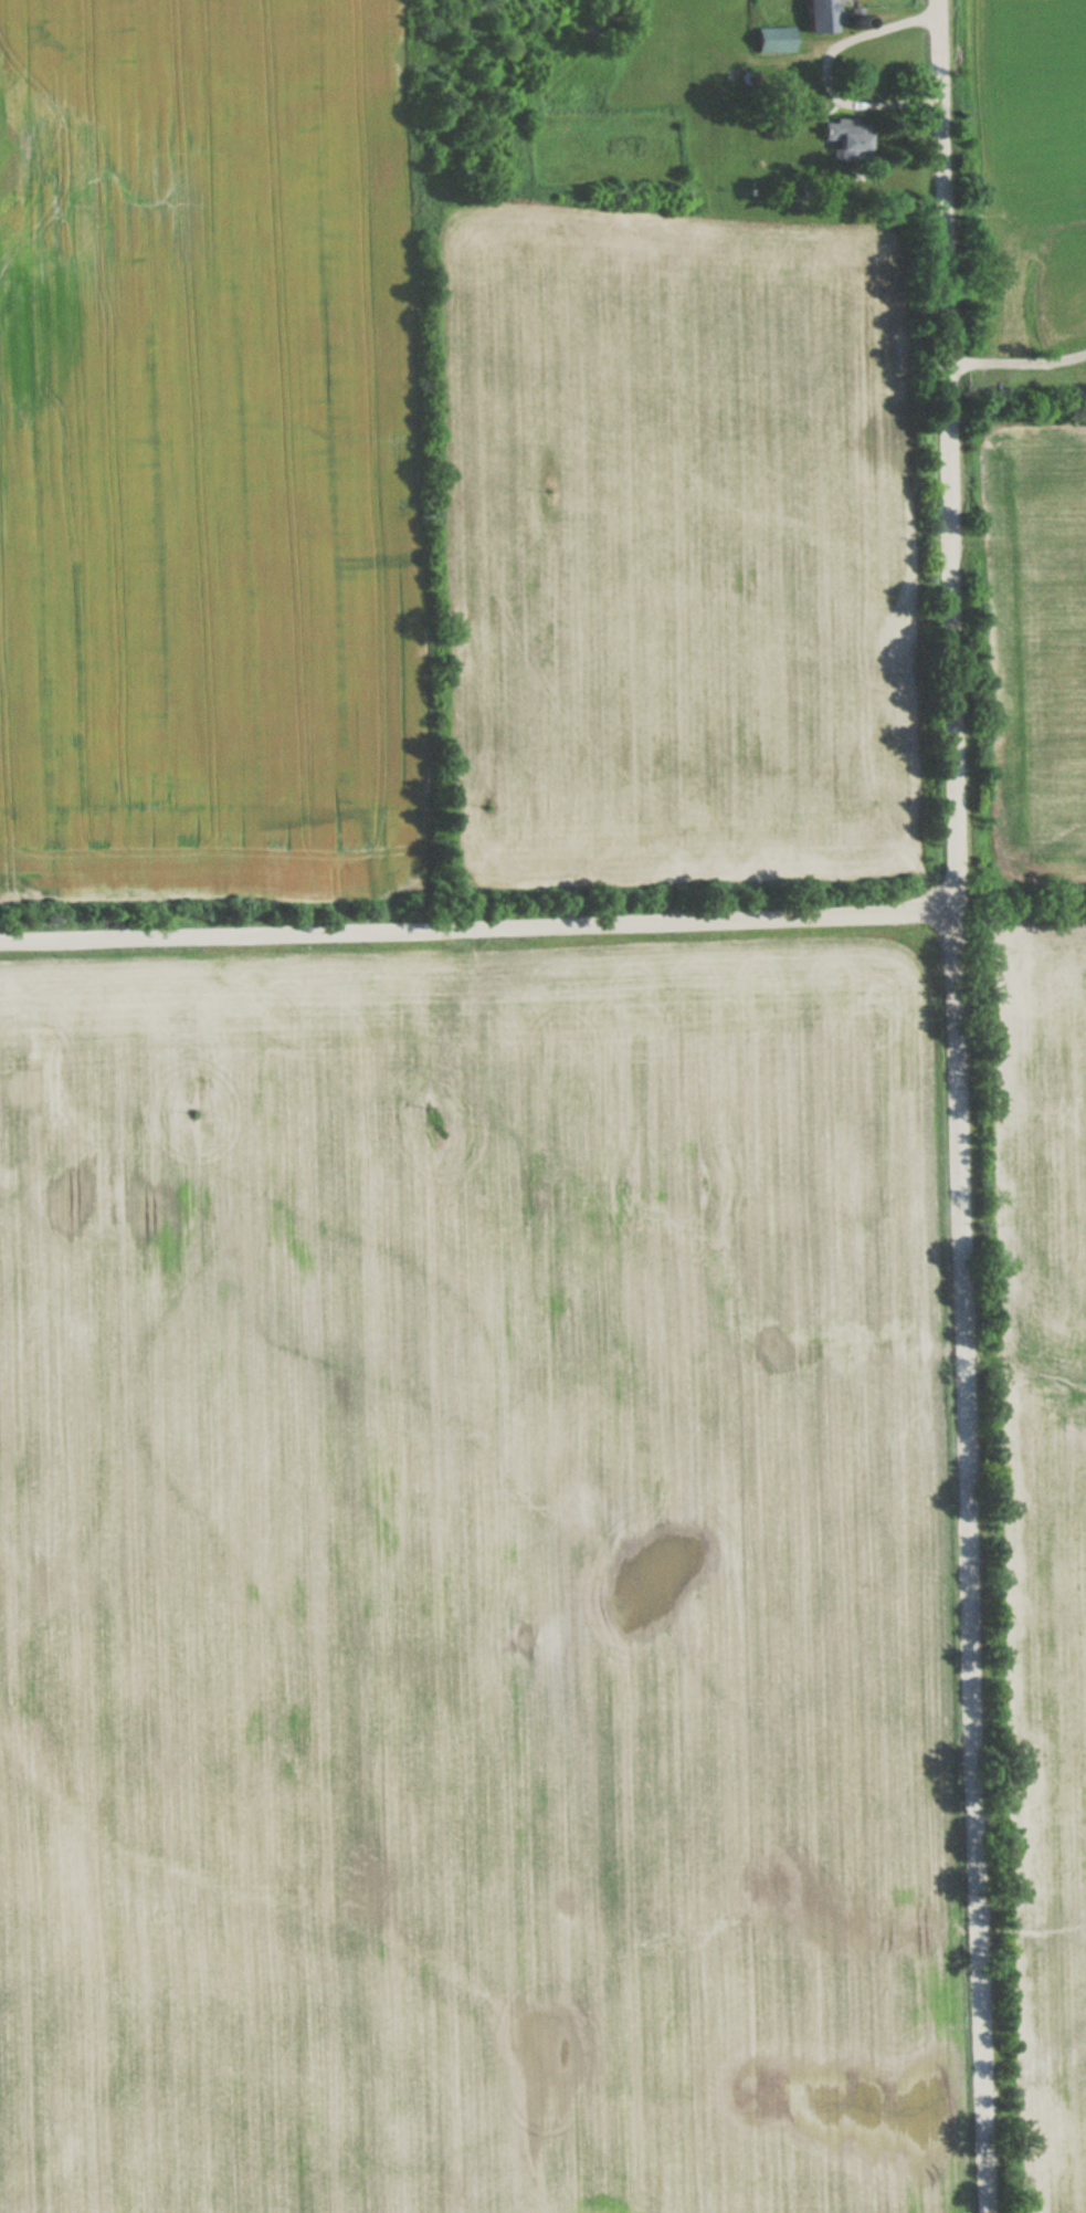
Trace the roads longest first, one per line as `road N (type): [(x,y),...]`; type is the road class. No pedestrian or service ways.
road 1 (residential): [(991,2212),(942,0)]
road 2 (residential): [(957,914),(0,940)]

